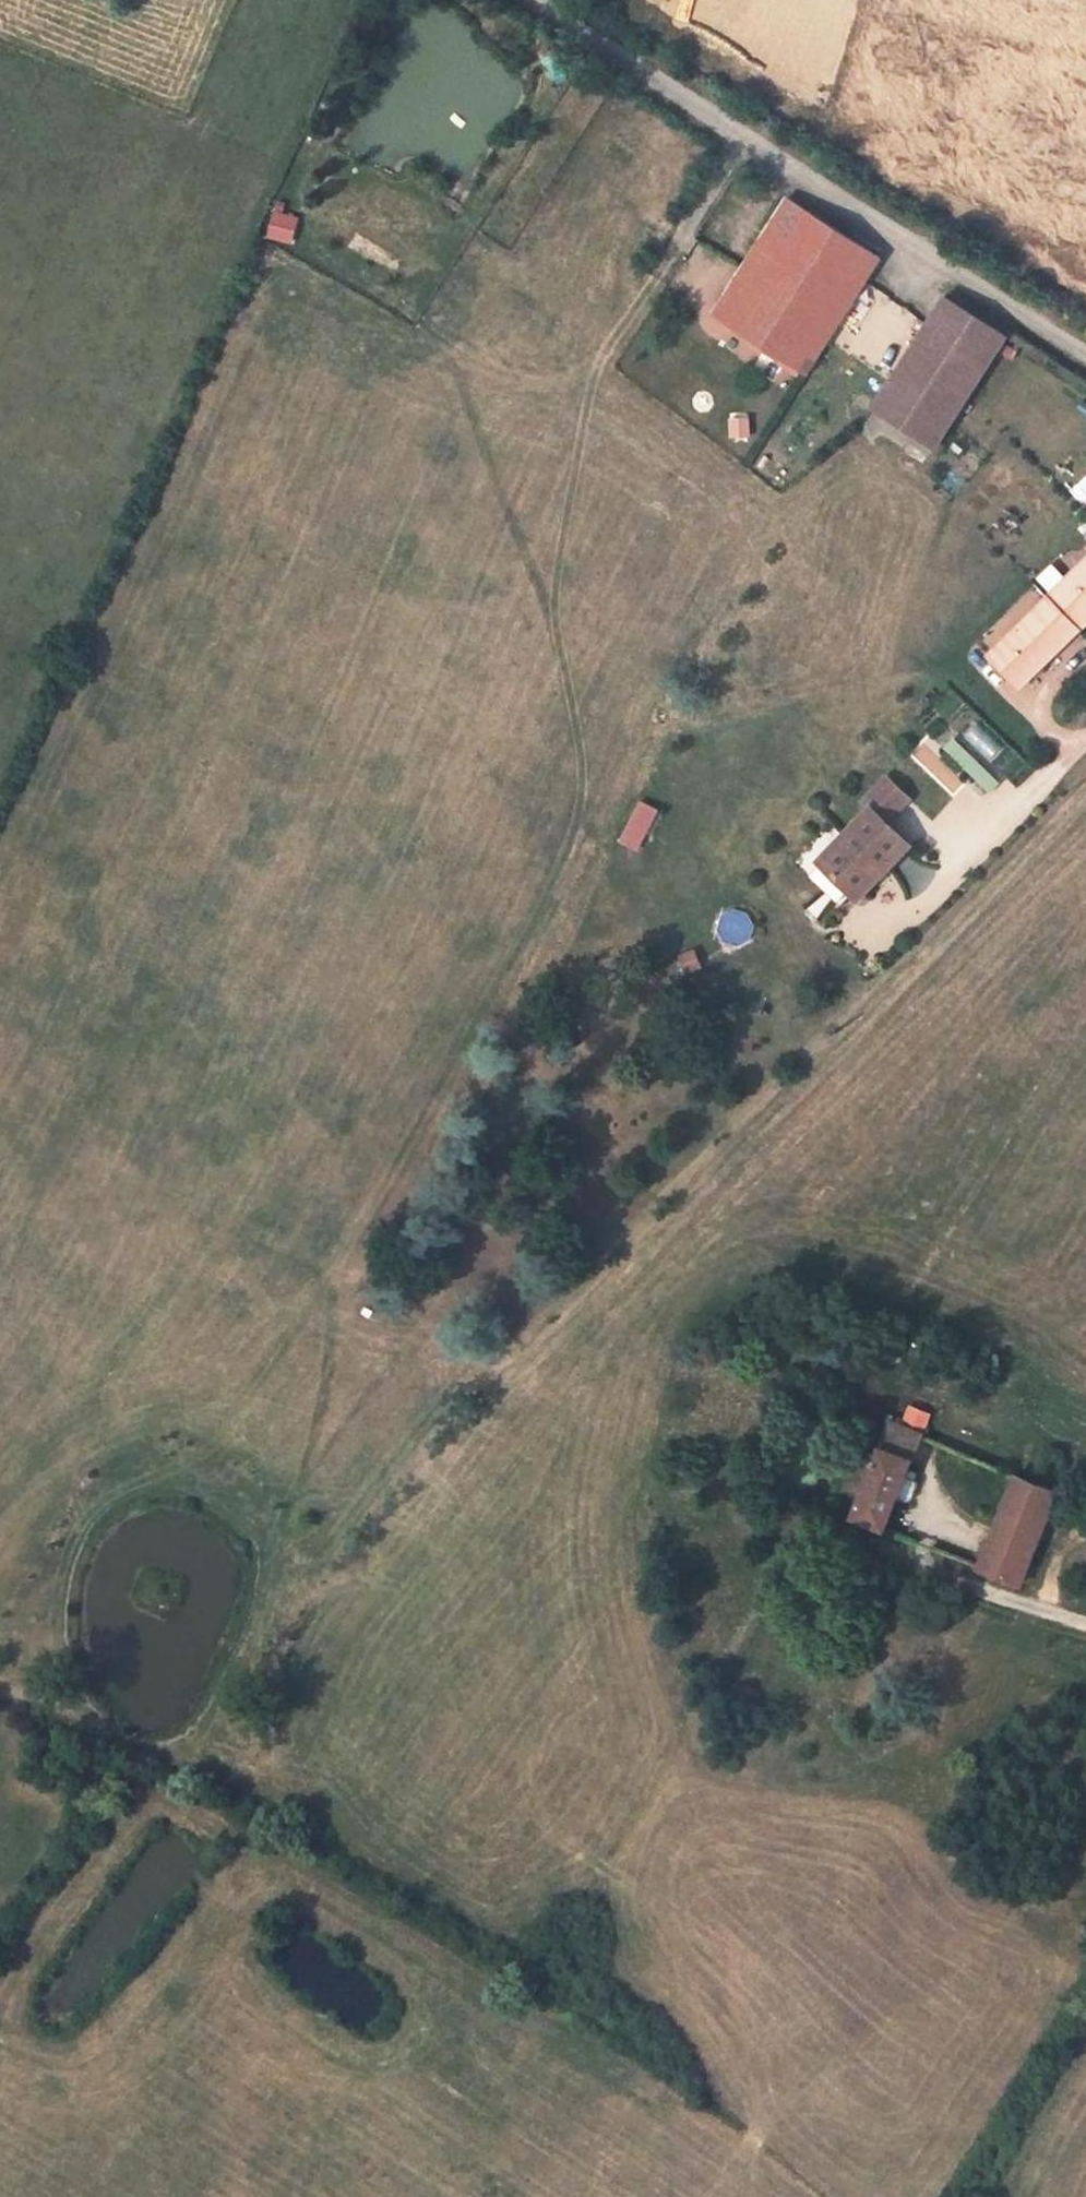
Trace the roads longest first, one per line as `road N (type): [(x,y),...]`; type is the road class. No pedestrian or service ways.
road 1 (residential): [(1085,346),(540,0)]
road 2 (residential): [(879,944),(1085,736)]

